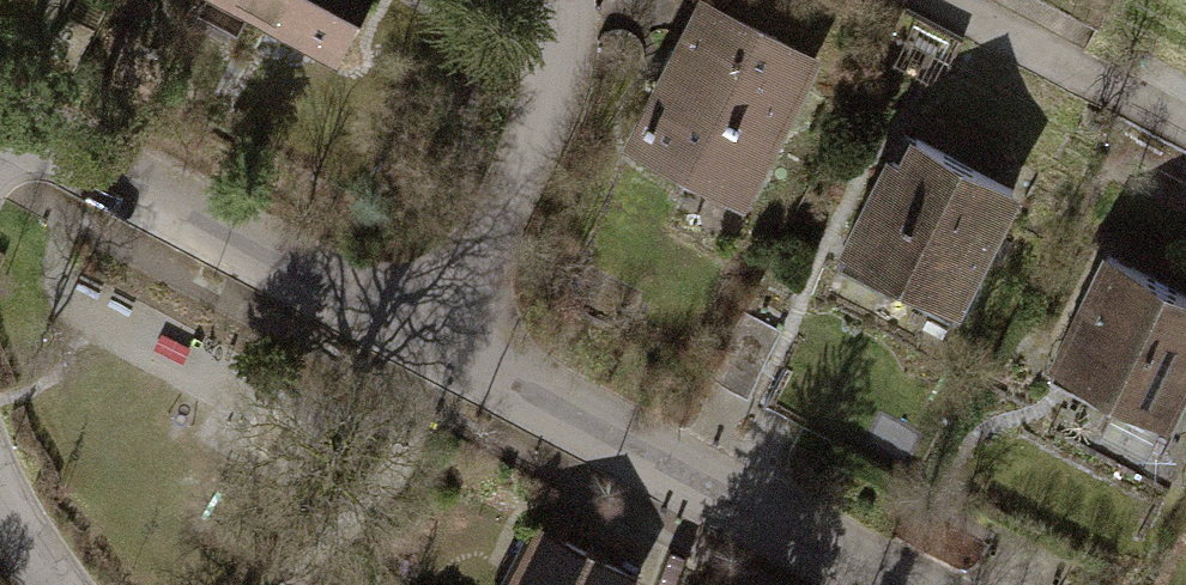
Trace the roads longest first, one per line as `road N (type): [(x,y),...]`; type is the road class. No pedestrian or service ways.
road 1 (residential): [(0,140),(435,365),(901,584)]

